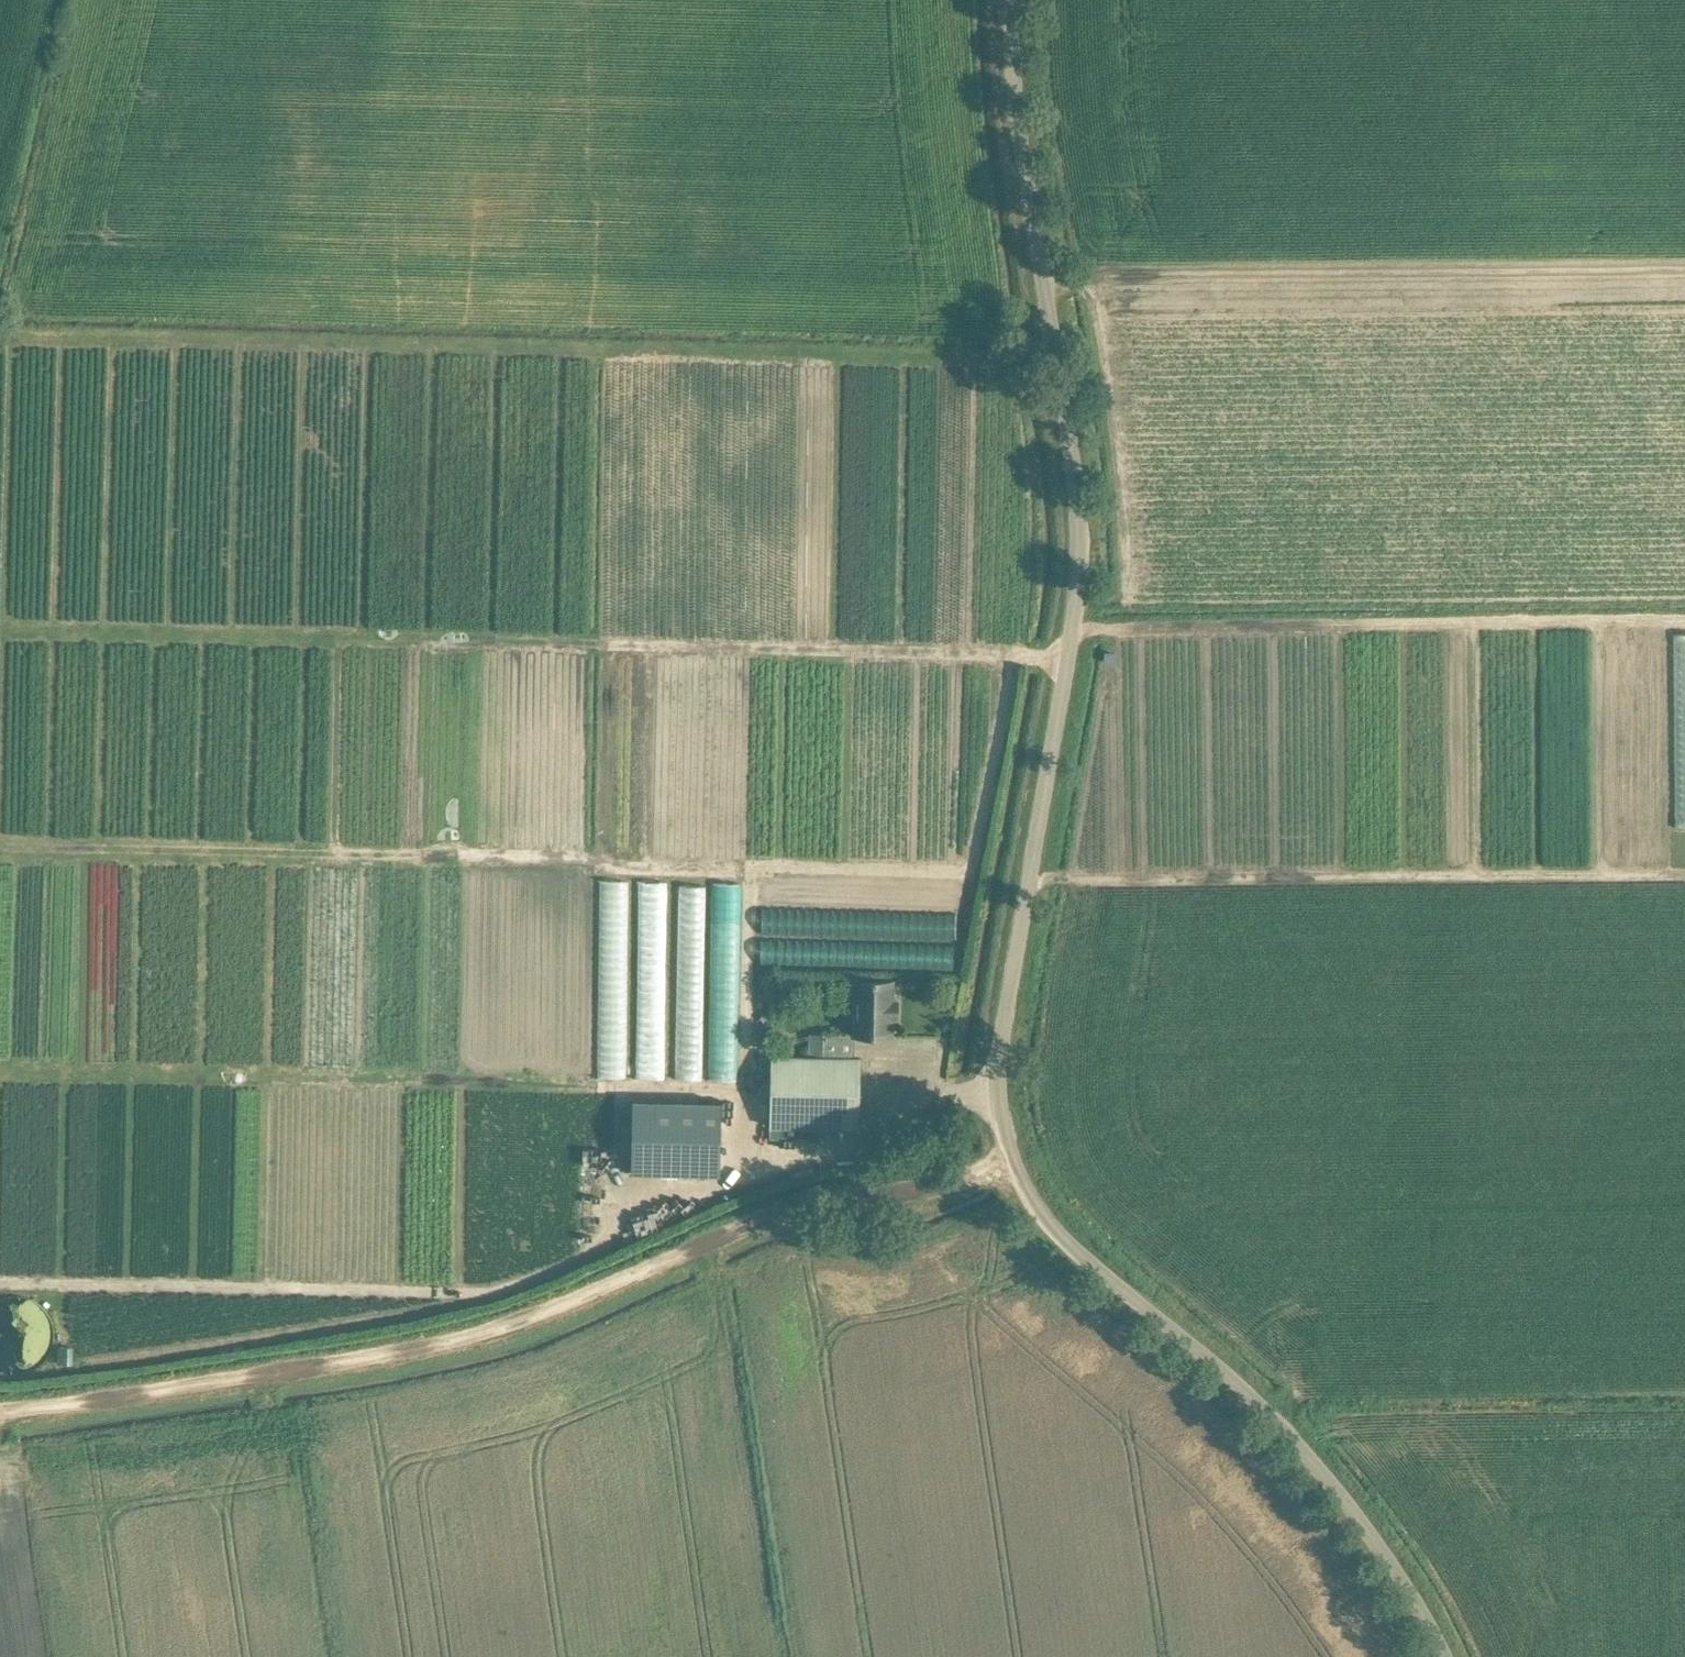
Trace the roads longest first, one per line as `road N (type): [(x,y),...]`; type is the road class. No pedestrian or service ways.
road 1 (unclassified): [(1446,1656),(1404,1581),(1343,1497),(1247,1392),(1063,1235),(1021,1179),(1006,1136),(1001,1040),(1081,541),(1016,93),(1011,0)]
road 2 (track): [(1014,1163),(763,1214),(482,1332),(0,1408)]

